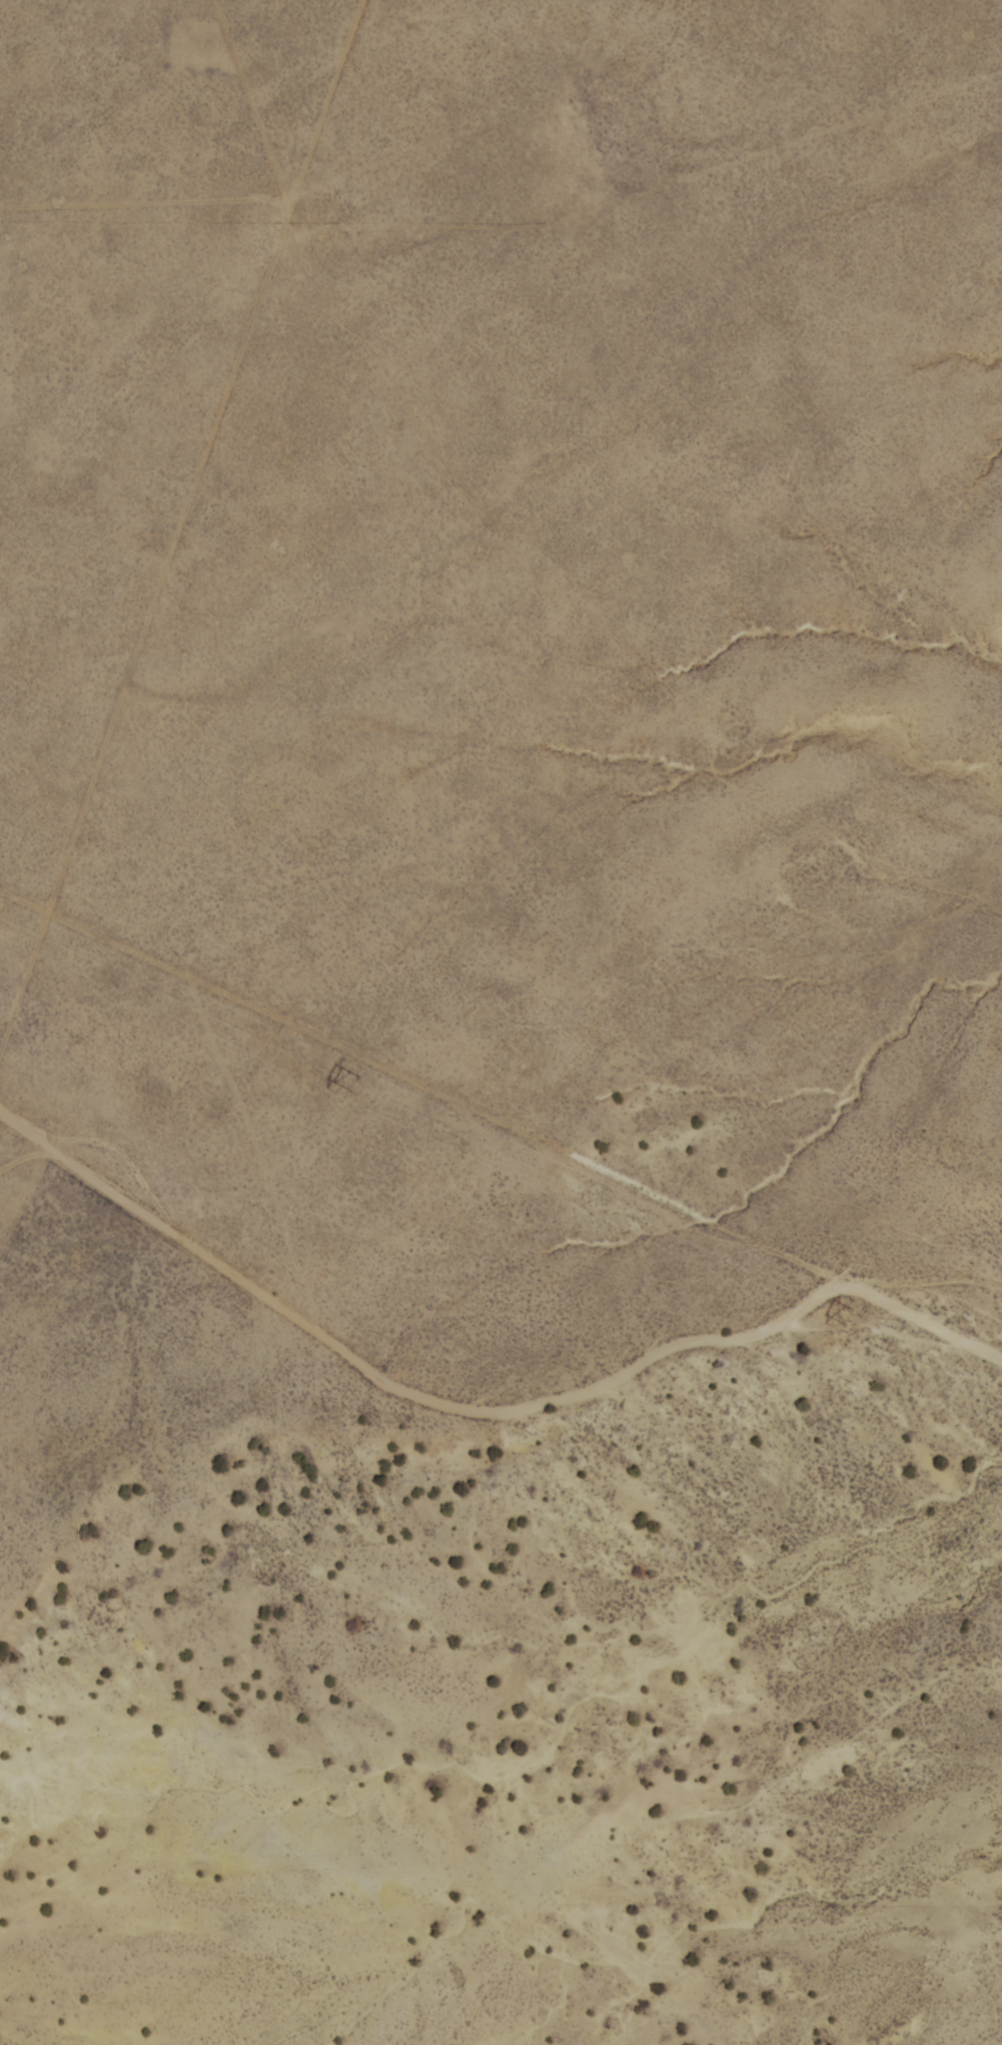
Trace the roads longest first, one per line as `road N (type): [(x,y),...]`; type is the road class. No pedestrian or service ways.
road 1 (residential): [(0,1045),(42,906),(127,691),(210,418),(300,204),(364,0)]
road 2 (track): [(300,204),(0,210)]

